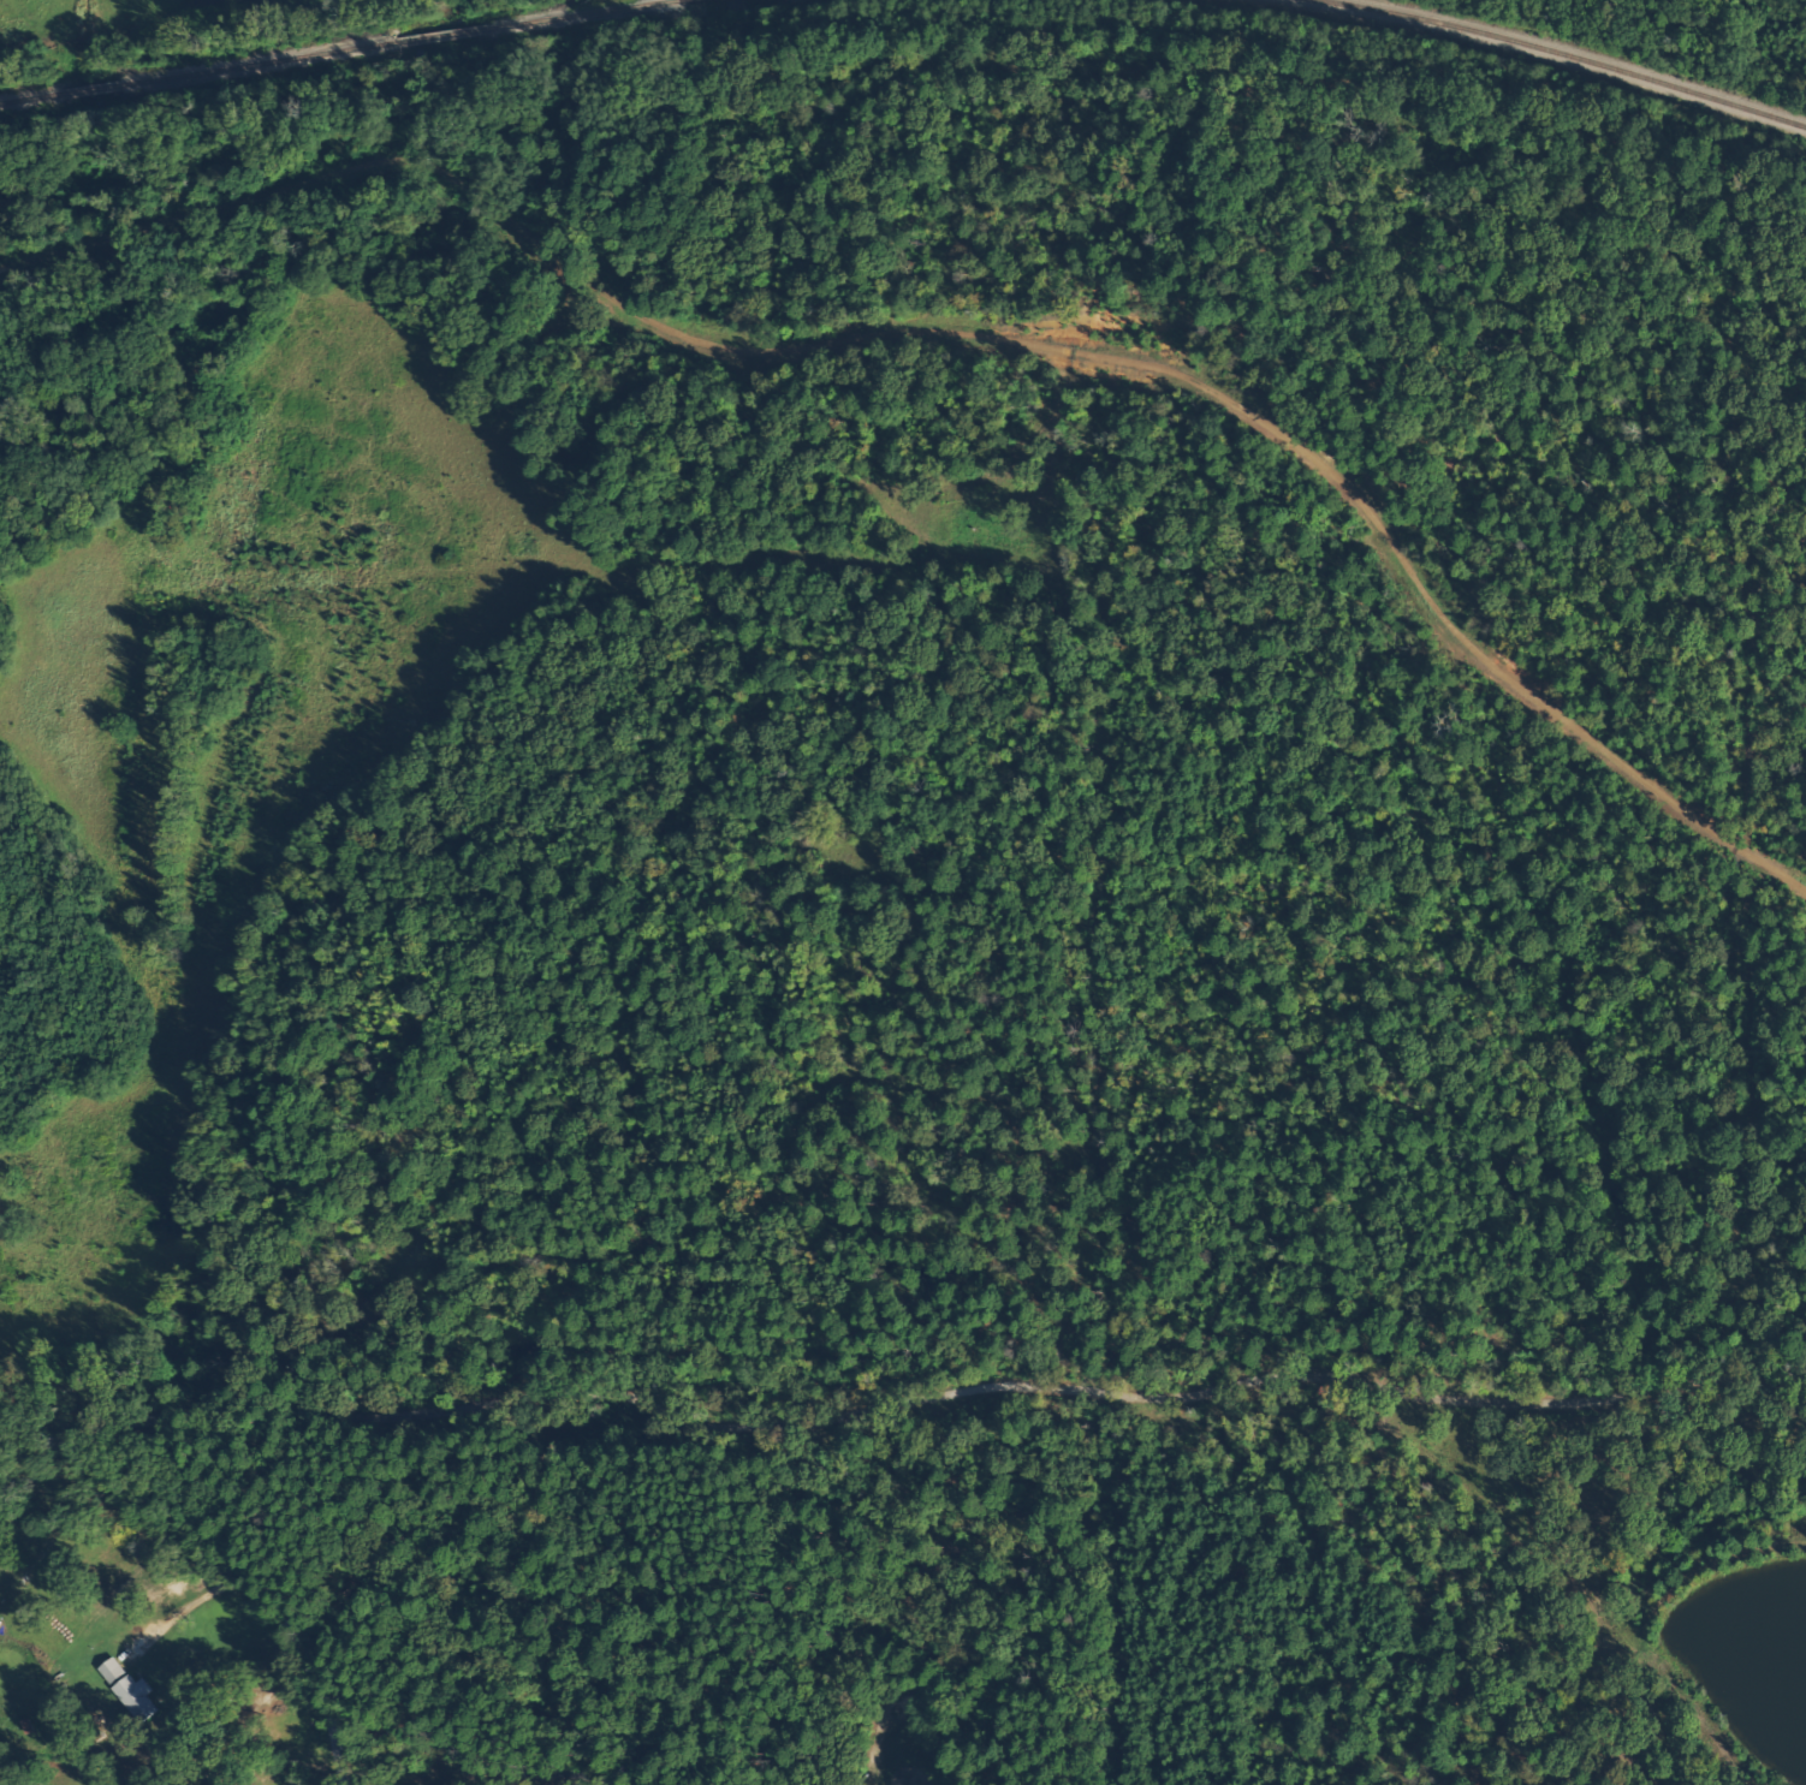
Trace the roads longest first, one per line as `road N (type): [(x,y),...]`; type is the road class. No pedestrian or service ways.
road 1 (residential): [(343,1784),(309,1679),(251,1597),(0,1423)]

